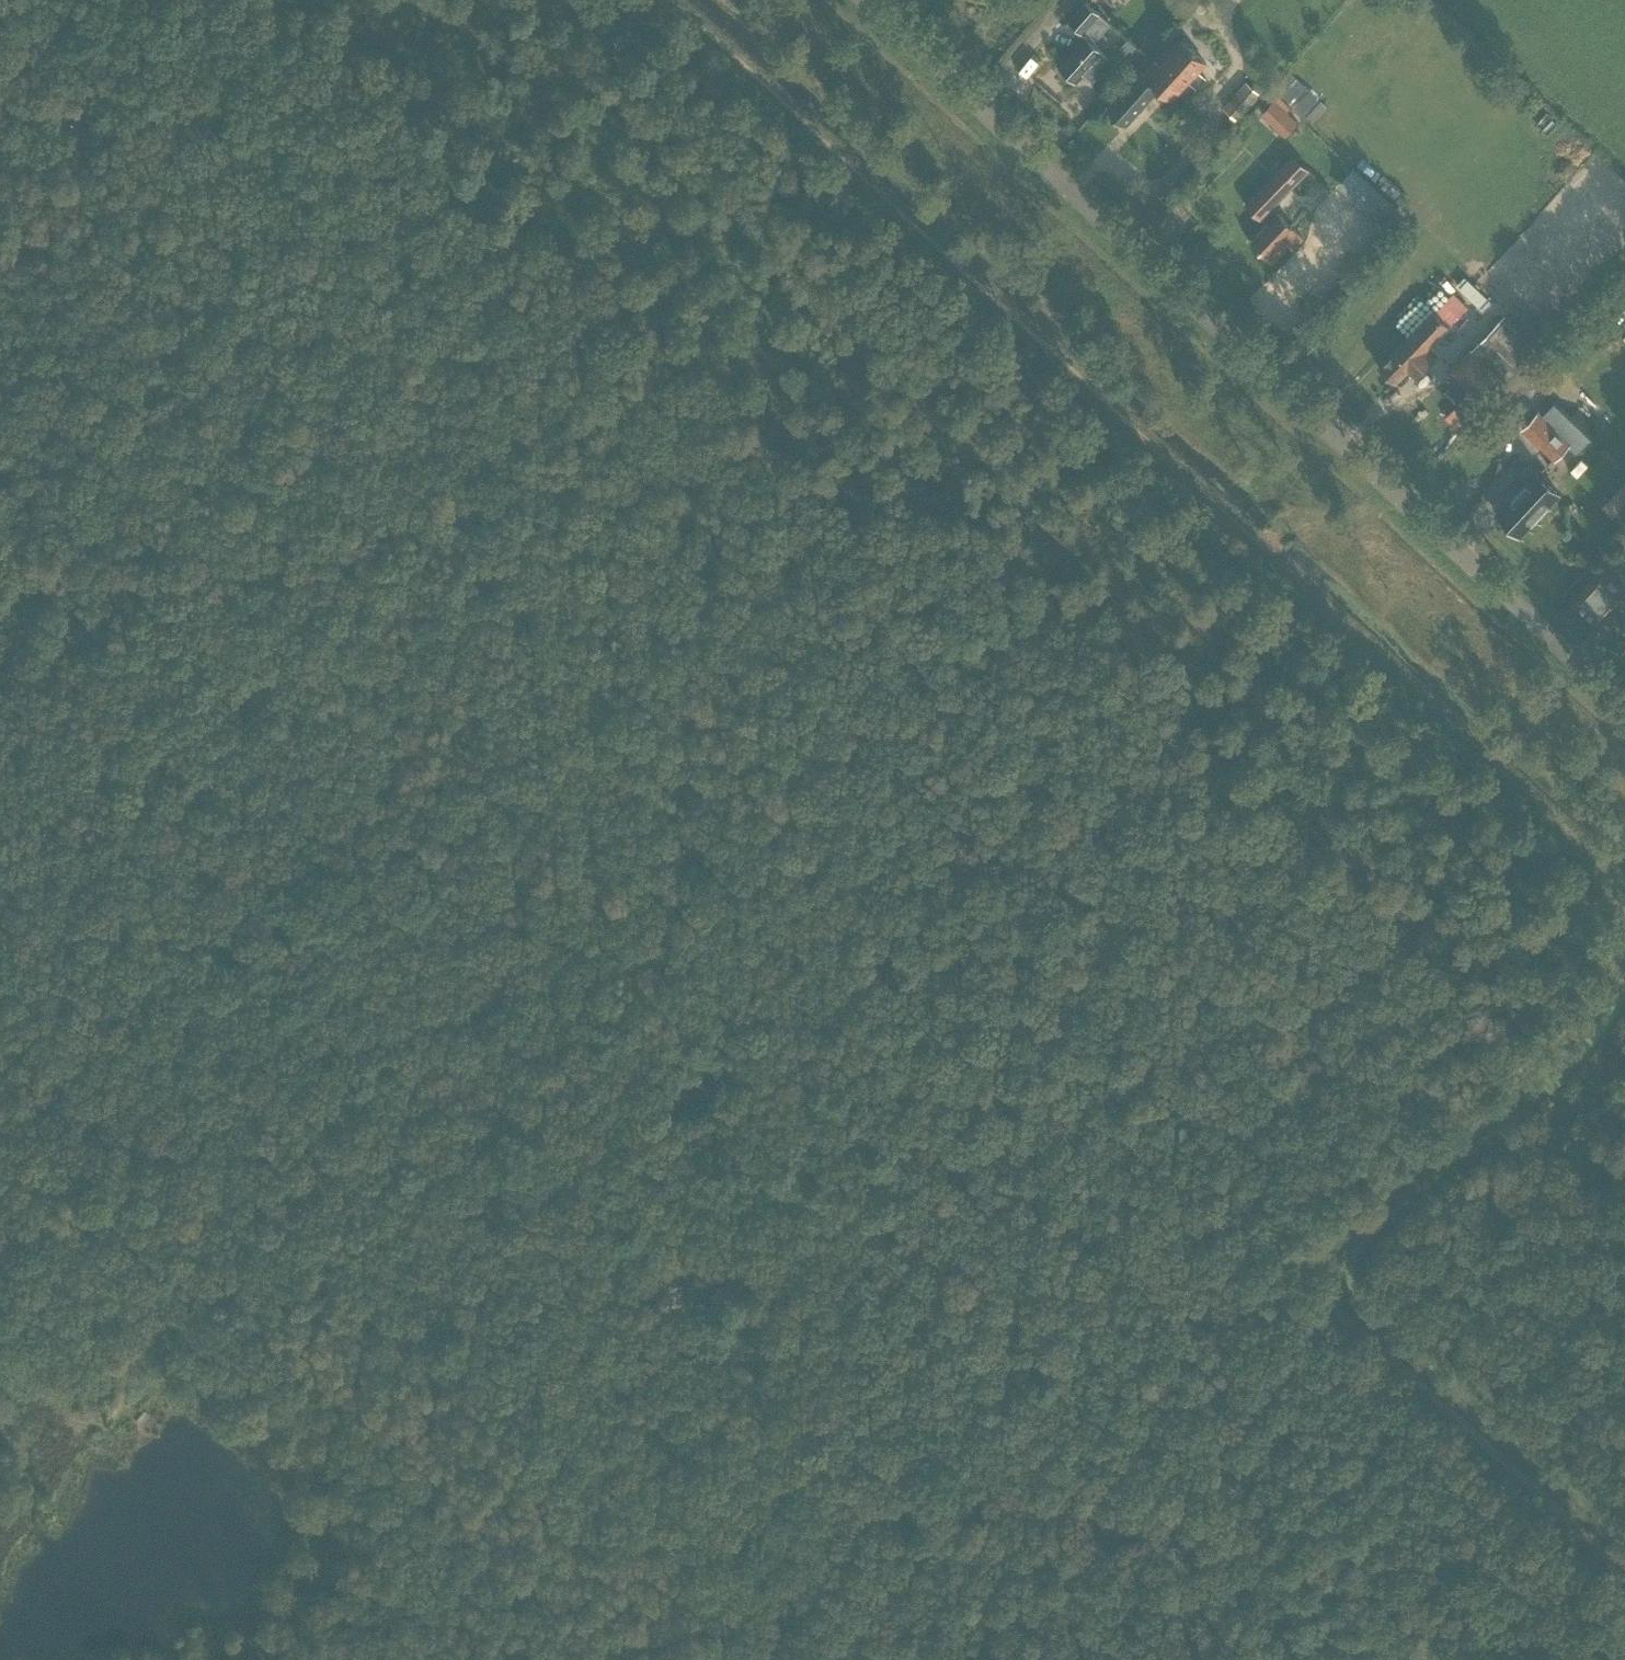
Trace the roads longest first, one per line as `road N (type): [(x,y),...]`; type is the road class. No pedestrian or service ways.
road 1 (track): [(671,0),(1600,862),(1624,899)]
road 2 (unclassified): [(1624,705),(864,0)]
road 3 (track): [(1624,953),(1565,1042),(1352,1227),(1331,1275),(1333,1294),(1358,1327),(1624,1568)]
road 4 (track): [(1261,549),(1297,522),(1358,518),(1391,487)]

